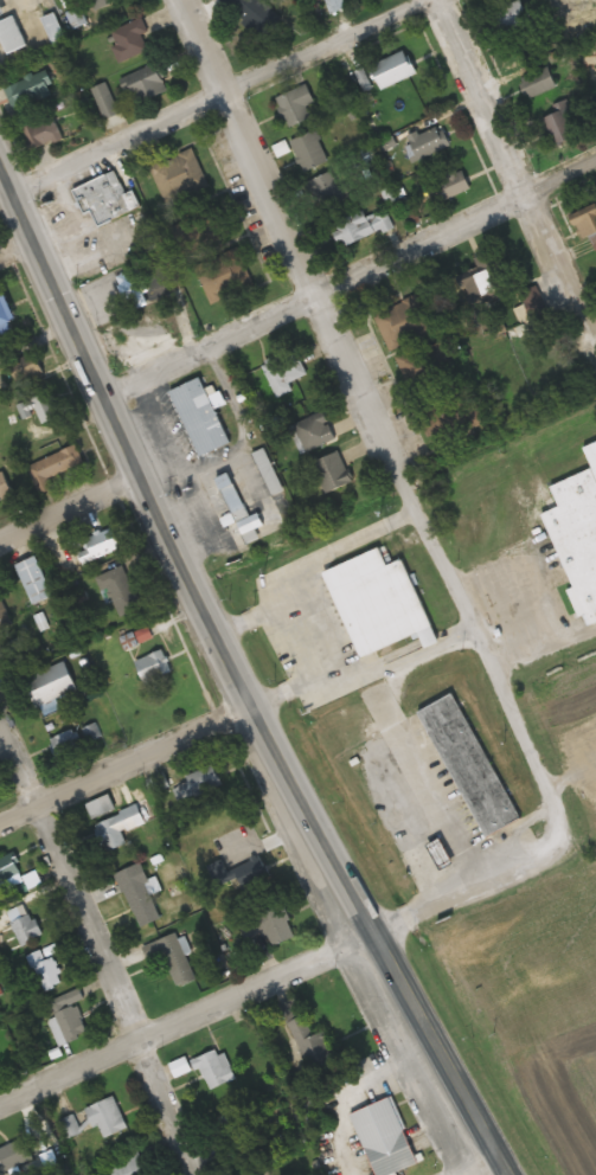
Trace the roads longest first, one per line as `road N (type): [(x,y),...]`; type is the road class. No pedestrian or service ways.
road 1 (trunk): [(507,1174),(369,936),(213,634),(0,174)]
road 2 (residential): [(549,836),(547,805),(177,0)]
road 3 (residential): [(100,398),(595,155)]
road 4 (residential): [(0,717),(194,1174)]
road 5 (residential): [(9,195),(407,0)]
road 6 (tertiary): [(0,1104),(369,936)]
road 7 (residential): [(595,352),(439,0)]
road 8 (residential): [(0,830),(258,718)]
road 9 (residential): [(369,936),(530,865),(549,836)]
road 10 (residential): [(0,544),(139,482)]

